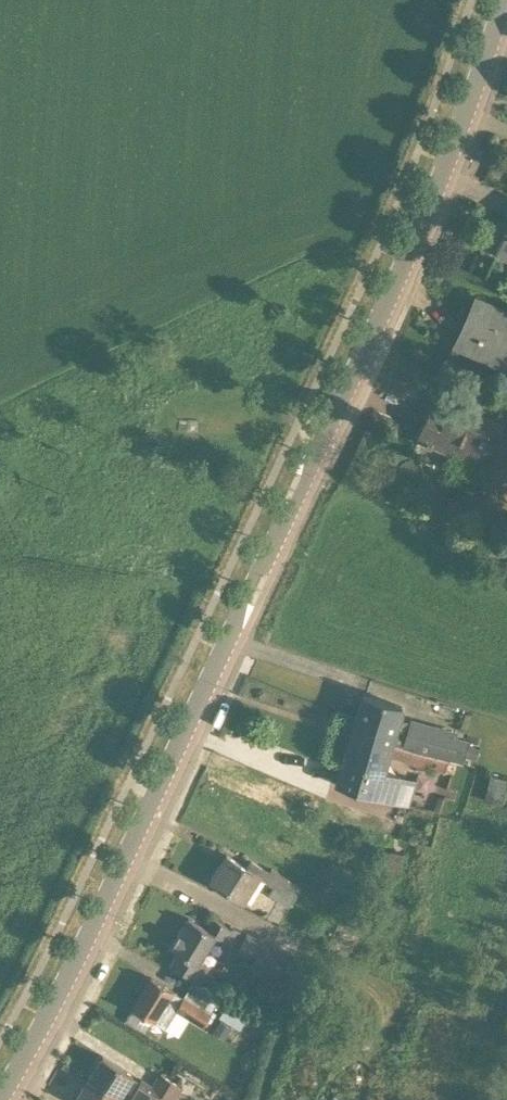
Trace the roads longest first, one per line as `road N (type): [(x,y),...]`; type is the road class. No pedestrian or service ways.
road 1 (secondary): [(2,1099),(64,989),(405,268),(505,0)]

